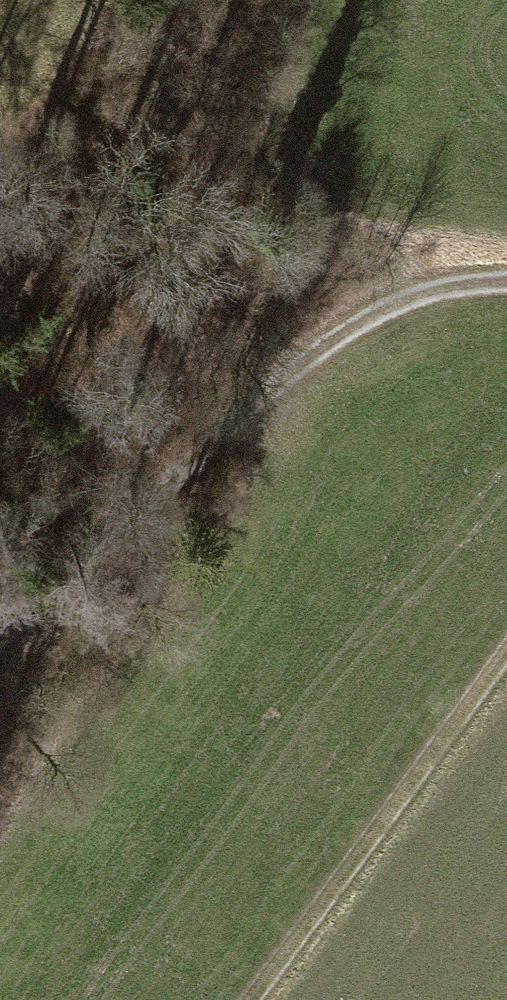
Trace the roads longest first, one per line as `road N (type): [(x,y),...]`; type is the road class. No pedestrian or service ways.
road 1 (track): [(0,624),(331,340),(409,295),(506,283)]
road 2 (track): [(254,999),(506,659)]

